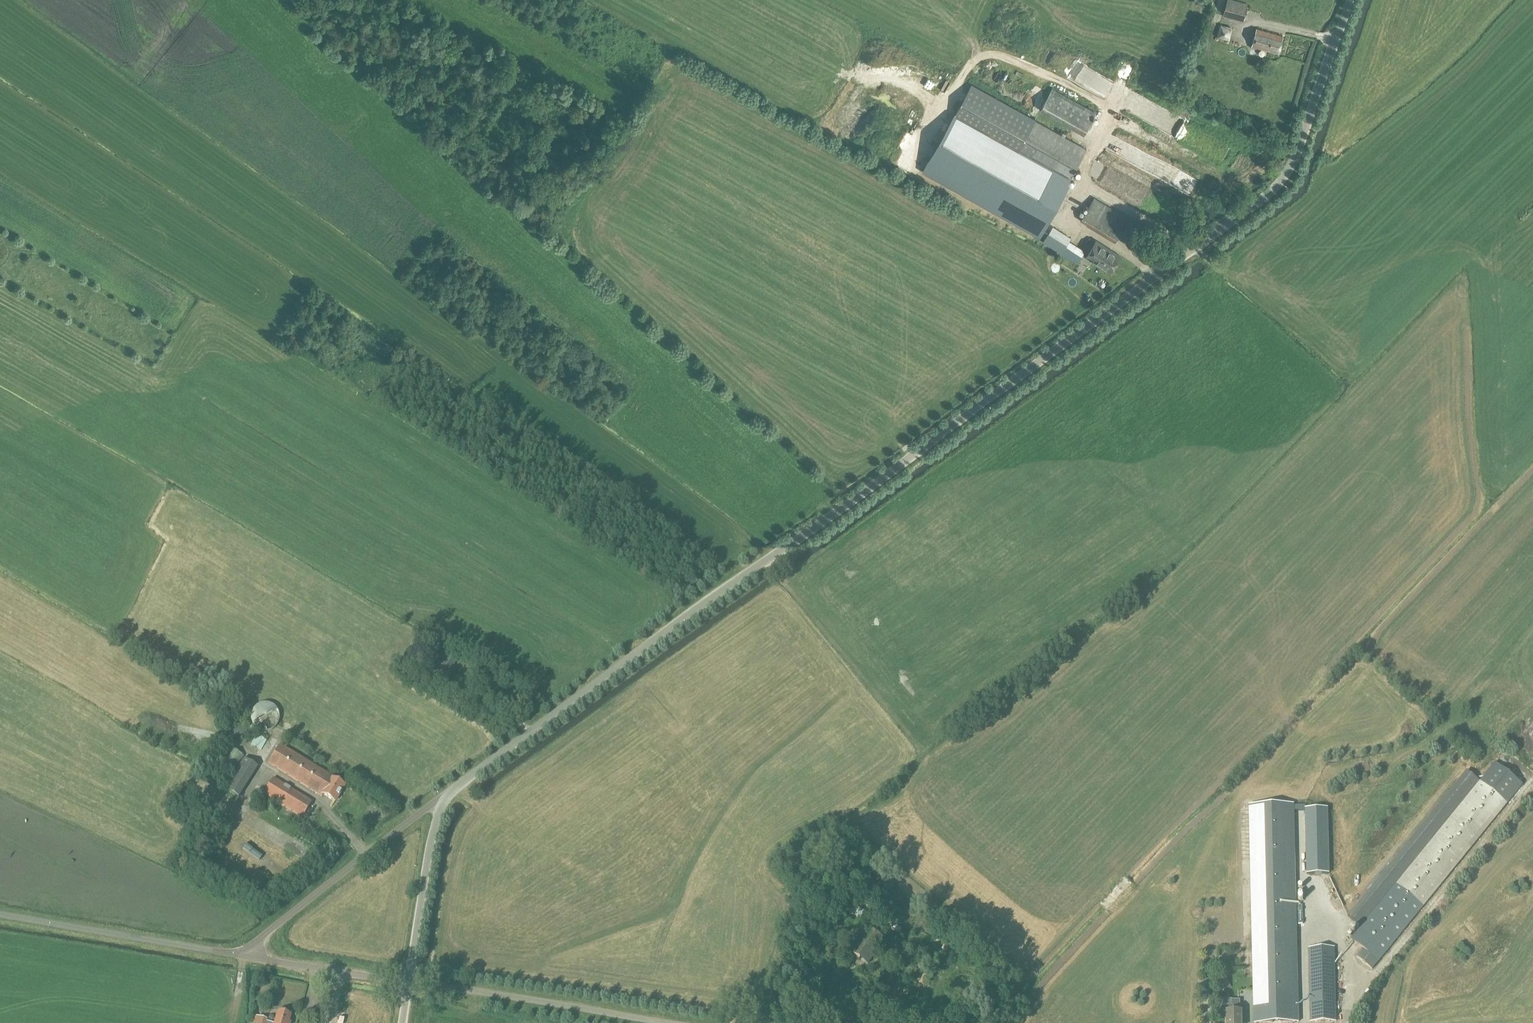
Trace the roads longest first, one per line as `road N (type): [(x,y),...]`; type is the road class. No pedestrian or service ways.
road 1 (unclassified): [(448,794),(1276,186),(1306,138),(1349,0)]
road 2 (unclassified): [(448,794),(233,955)]
road 3 (unclassified): [(673,1022),(409,982)]
road 4 (unclassified): [(233,955),(0,914)]
road 5 (unclassified): [(409,982),(429,851),(448,794)]
road 6 (unclassified): [(409,982),(233,955)]

